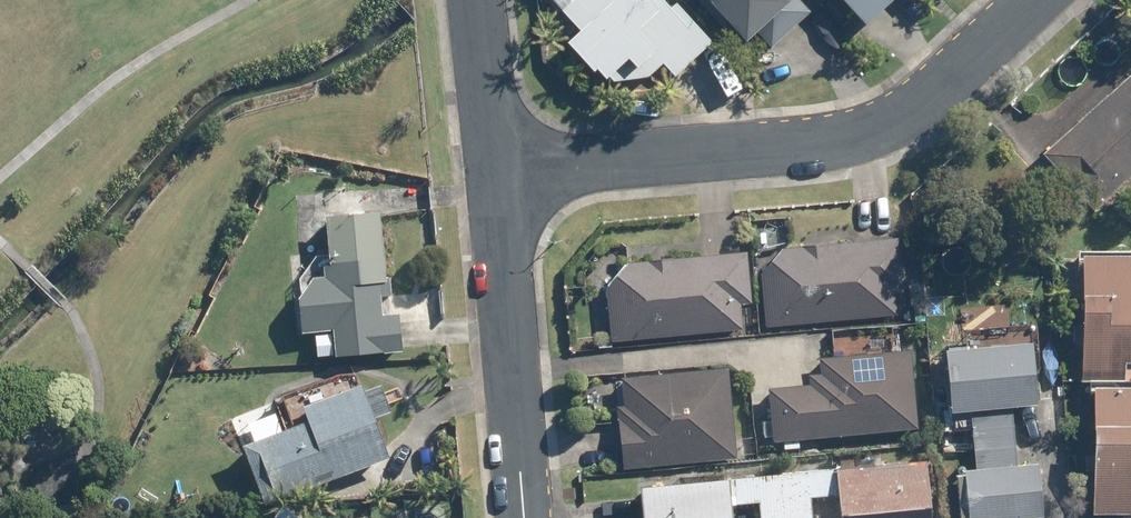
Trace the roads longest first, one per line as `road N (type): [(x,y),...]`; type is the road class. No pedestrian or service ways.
road 1 (residential): [(1036,0),(929,100),(863,140),(501,179)]
road 2 (residential): [(527,517),(501,179)]
road 3 (residential): [(501,179),(483,0)]

